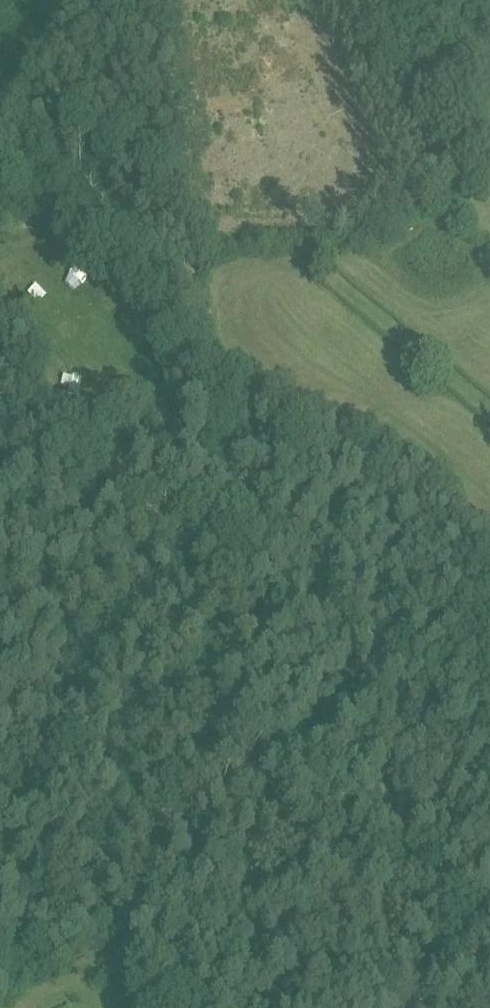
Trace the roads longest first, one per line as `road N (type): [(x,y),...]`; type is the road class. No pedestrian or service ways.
road 1 (track): [(168,0),(195,61),(191,264)]
road 2 (track): [(0,487),(257,516)]
road 3 (track): [(60,493),(0,730)]
road 4 (track): [(60,493),(71,420),(97,391),(149,388),(200,372)]
road 5 (track): [(94,0),(0,89)]

